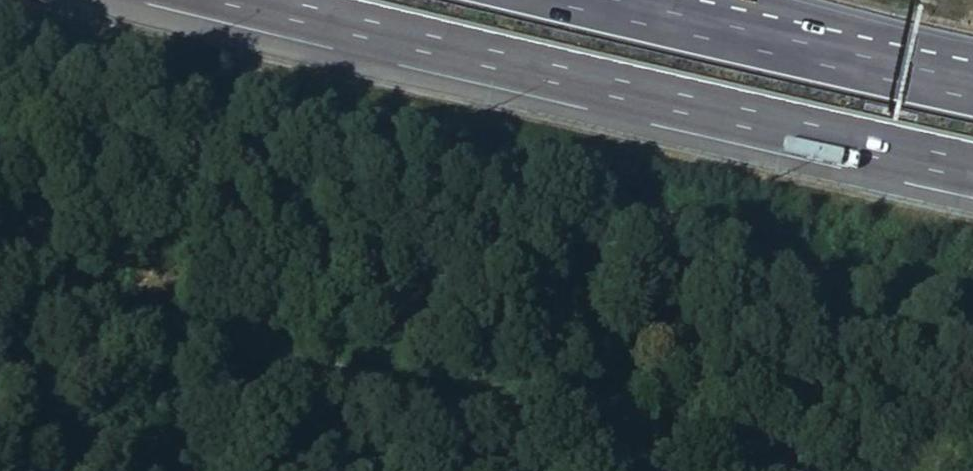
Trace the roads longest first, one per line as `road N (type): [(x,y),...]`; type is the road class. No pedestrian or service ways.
road 1 (track): [(0,282),(727,470)]
road 2 (motorway): [(262,0),(972,166)]
road 3 (motorway): [(972,88),(587,0)]

